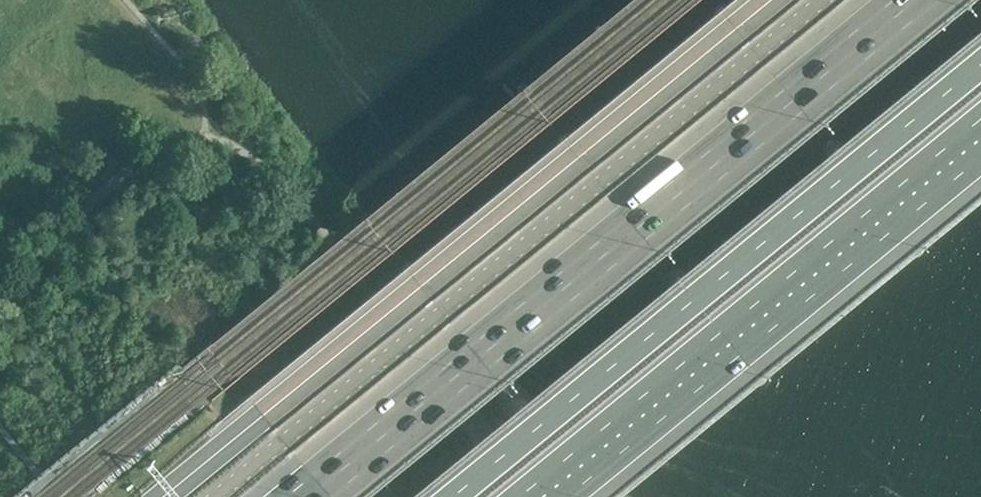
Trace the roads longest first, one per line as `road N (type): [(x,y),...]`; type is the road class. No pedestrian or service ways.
road 1 (unclassified): [(210,496),(815,0)]
road 2 (motorway): [(908,0),(304,496)]
road 3 (motorway): [(980,58),(446,496)]
road 4 (motorway): [(536,496),(980,132)]

